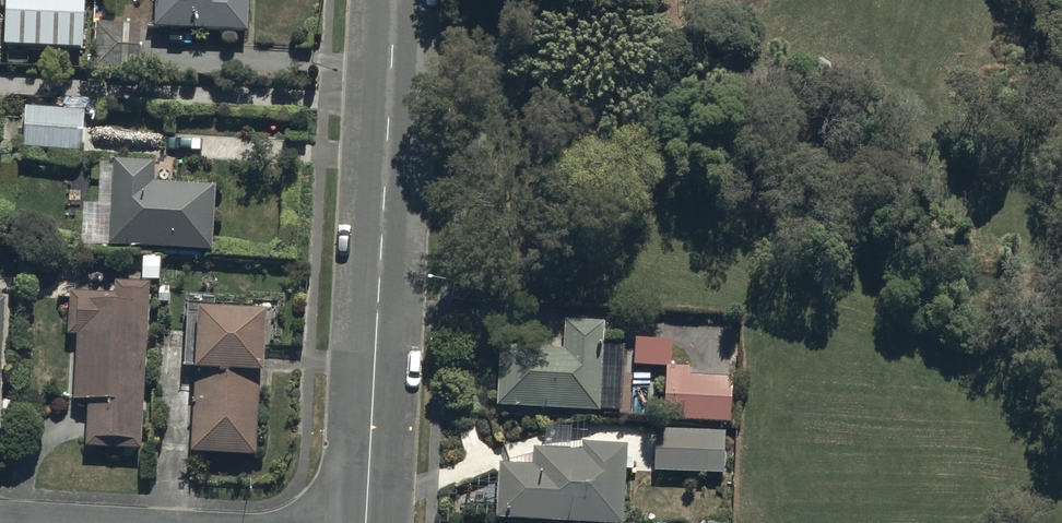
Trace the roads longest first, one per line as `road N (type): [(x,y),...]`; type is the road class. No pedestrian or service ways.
road 1 (tertiary): [(395,0),(366,522)]

